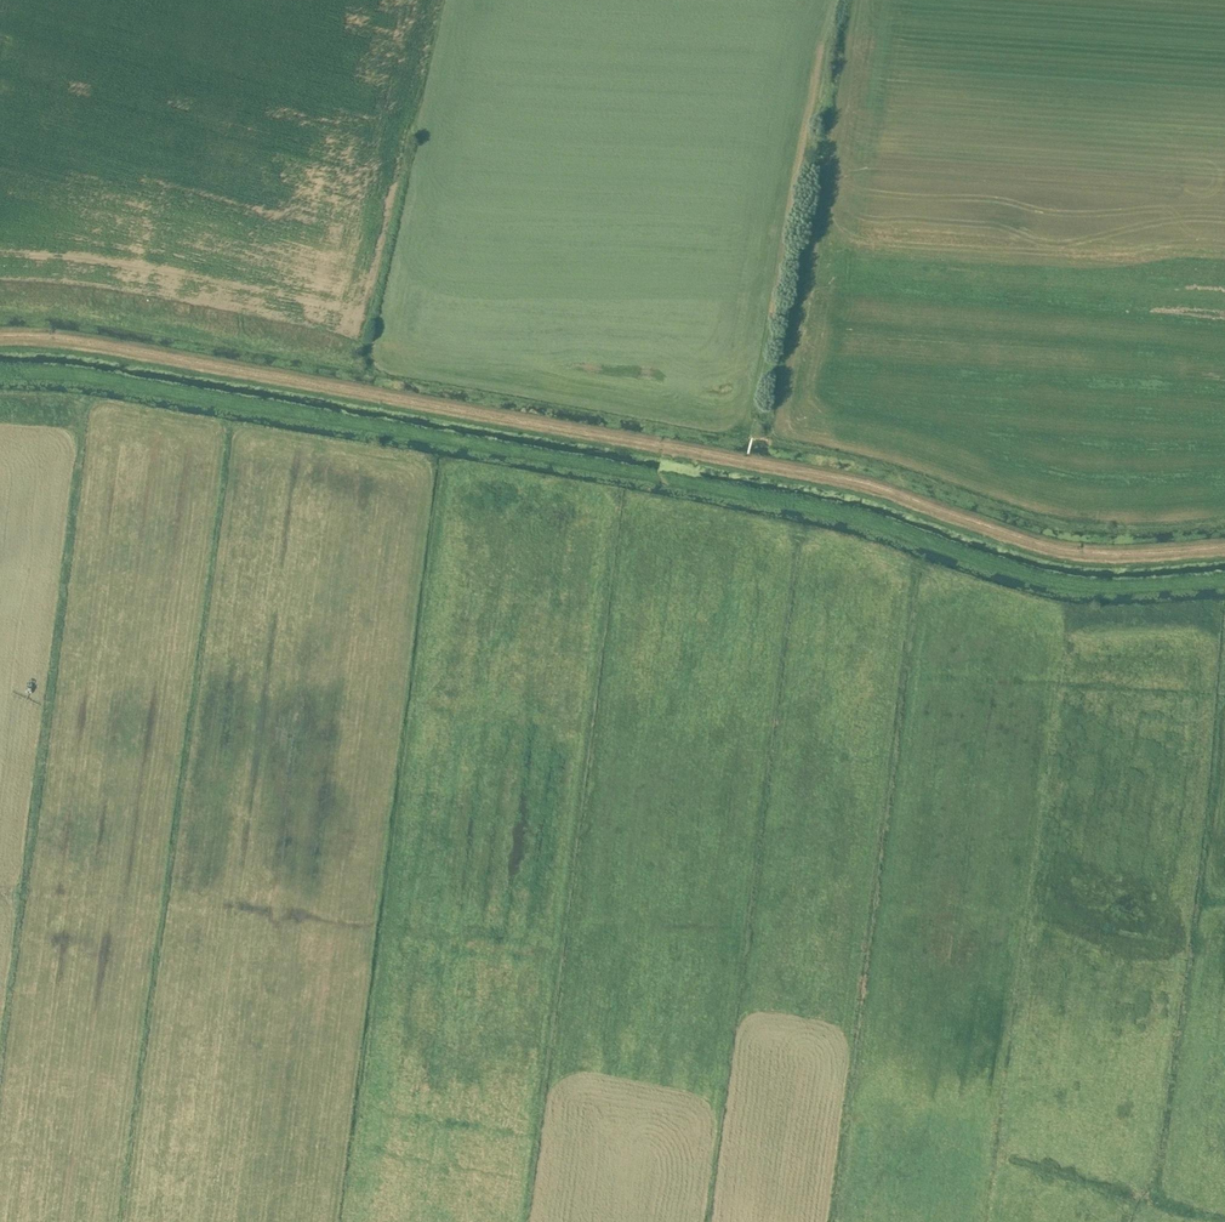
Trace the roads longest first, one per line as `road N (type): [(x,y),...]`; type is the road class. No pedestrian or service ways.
road 1 (track): [(0,337),(151,355),(793,470)]
road 2 (track): [(657,476),(115,380),(0,371)]

